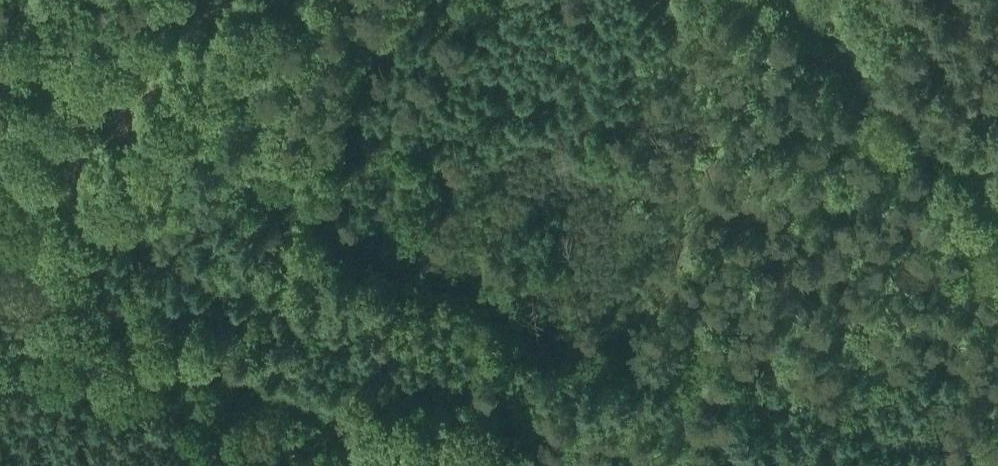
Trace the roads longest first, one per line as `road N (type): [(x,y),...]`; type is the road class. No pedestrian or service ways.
road 1 (track): [(0,281),(463,465)]
road 2 (track): [(809,0),(997,216)]

